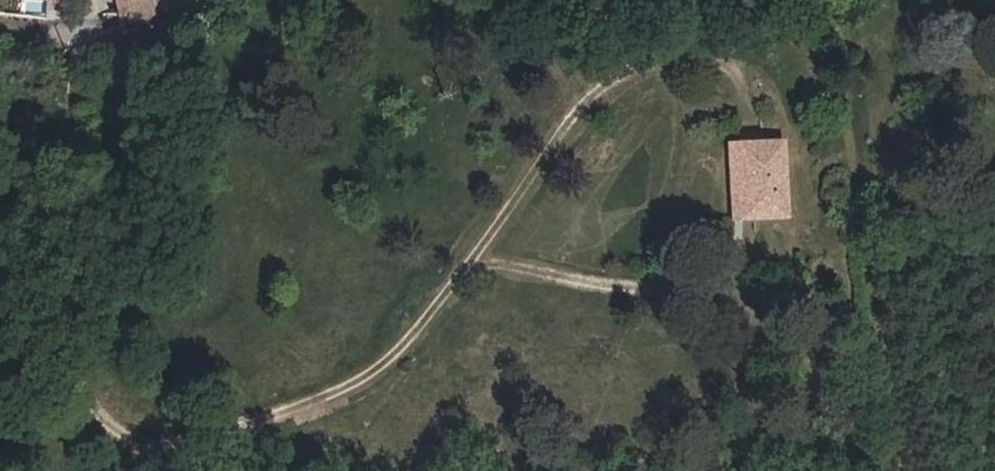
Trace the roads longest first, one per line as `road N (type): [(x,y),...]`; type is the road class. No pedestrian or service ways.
road 1 (track): [(744,104),(743,94),(712,67),(694,62),(633,66),(598,85),(565,116),(414,330),(363,376),(224,431),(165,437),(108,412),(0,153)]
road 2 (track): [(473,254),(640,287),(722,269),(753,232)]
road 3 (residential): [(217,0),(178,32),(144,42),(94,46),(0,32)]

